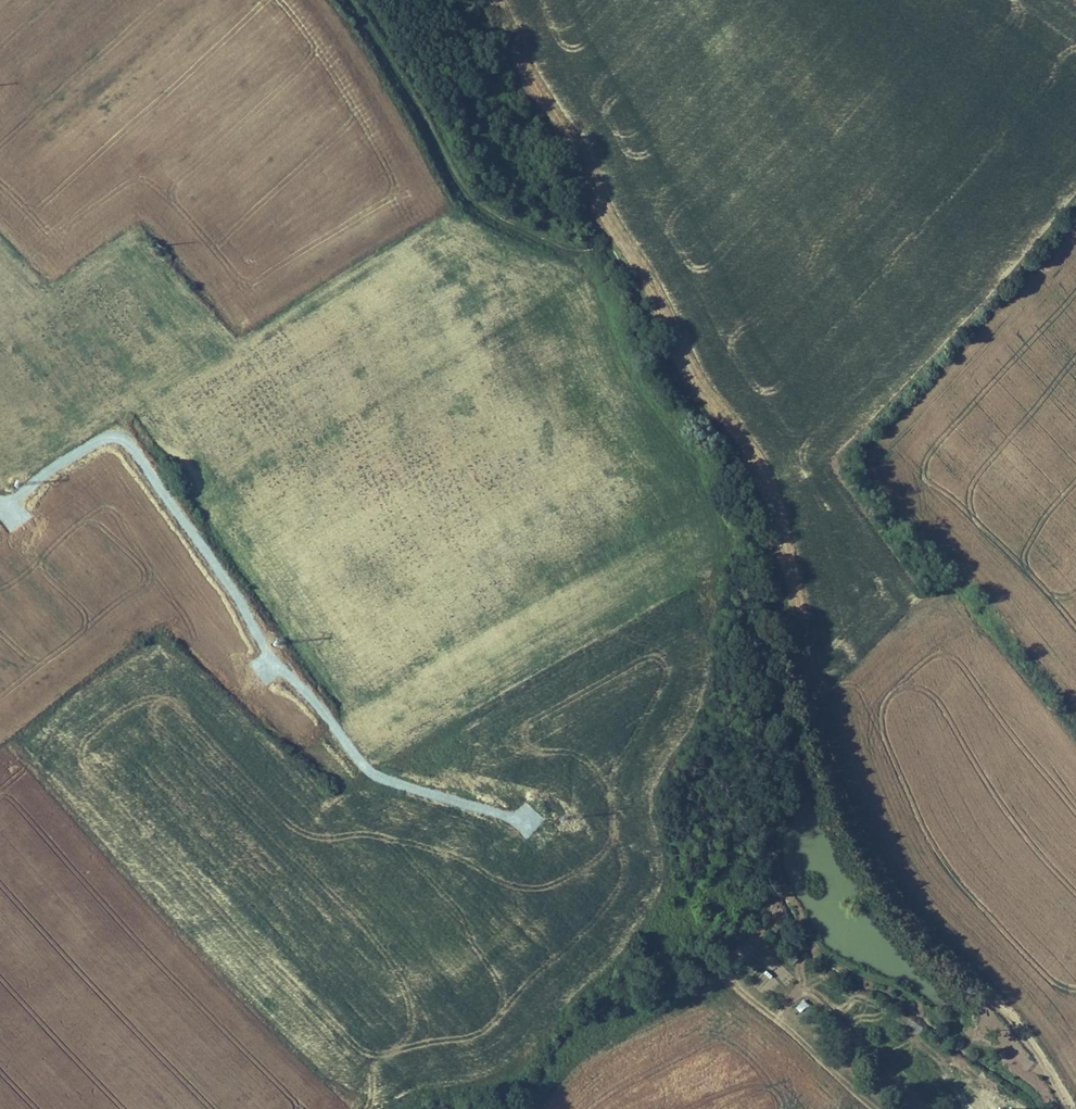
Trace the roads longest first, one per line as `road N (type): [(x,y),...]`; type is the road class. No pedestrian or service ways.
road 1 (track): [(354,0),(470,198),(521,234),(570,253)]

